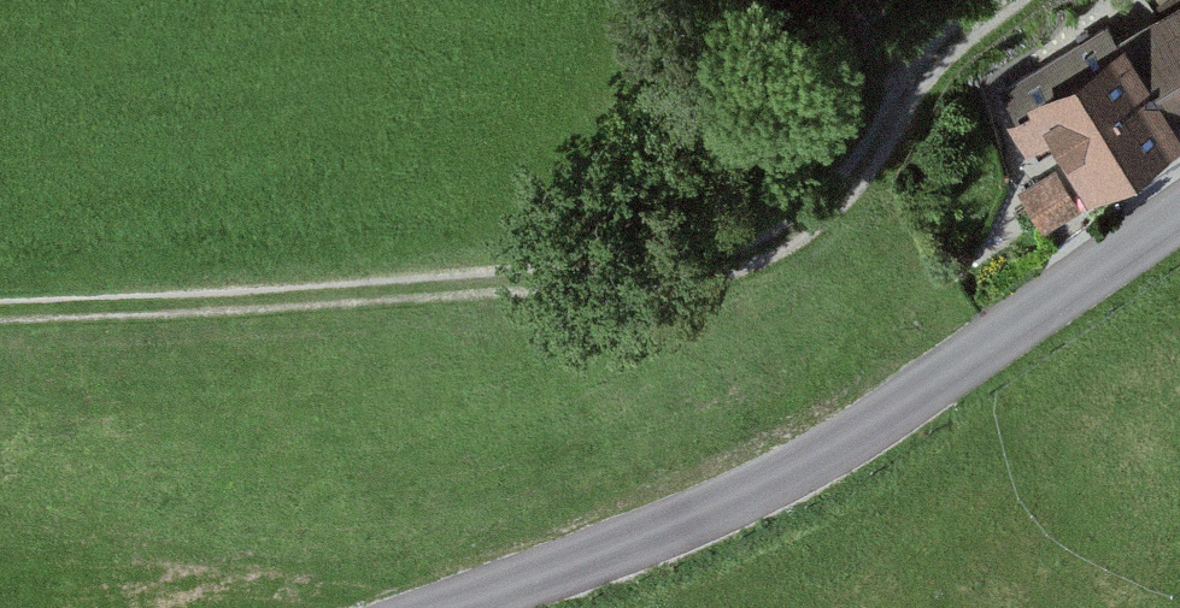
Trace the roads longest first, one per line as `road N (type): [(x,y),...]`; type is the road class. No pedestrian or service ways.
road 1 (tertiary): [(1179,204),(853,426),(671,519),(443,607)]
road 2 (track): [(544,276),(674,272),(738,259),(800,229),(864,169),(927,66),(998,0)]
road 3 (track): [(0,310),(544,276)]

